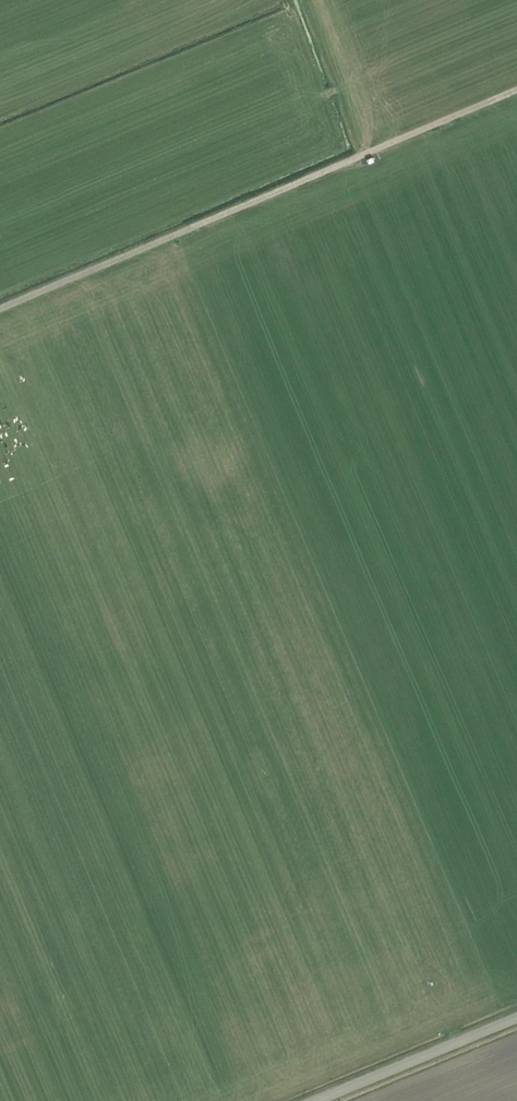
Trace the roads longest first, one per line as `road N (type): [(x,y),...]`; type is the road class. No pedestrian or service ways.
road 1 (unclassified): [(314,1100),(516,1018)]

